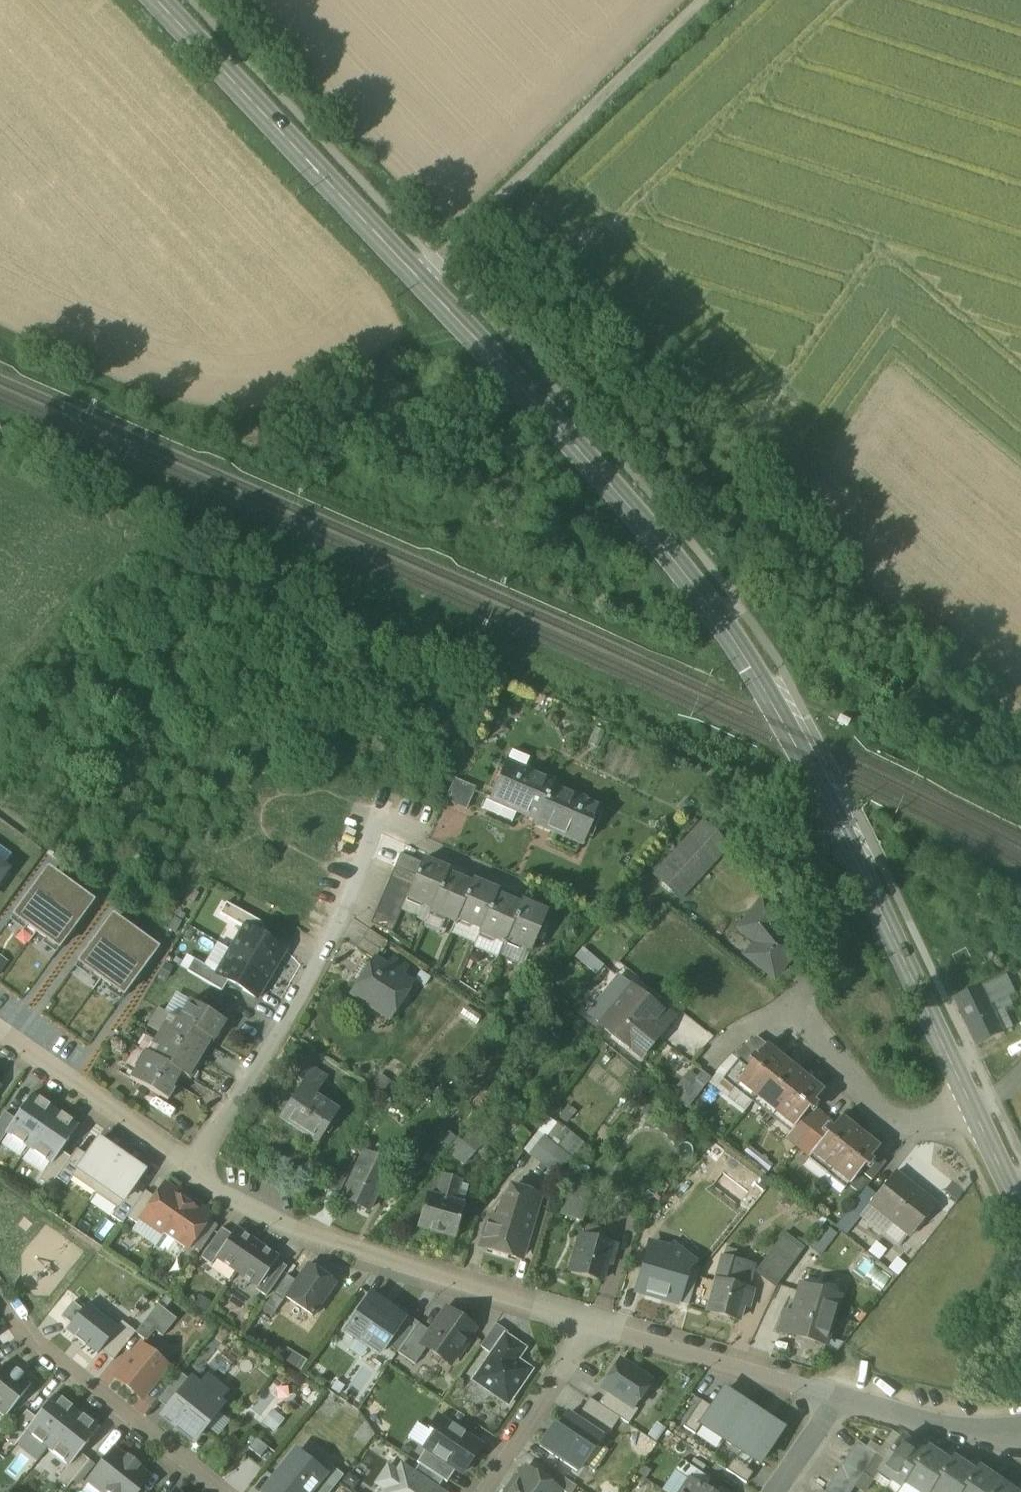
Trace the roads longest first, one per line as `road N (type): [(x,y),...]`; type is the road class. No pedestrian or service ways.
road 1 (primary): [(977,1106),(838,826),(713,608),(426,282)]
road 2 (residential): [(594,1321),(305,1237),(185,1174)]
road 3 (unclassified): [(713,0),(426,282)]
road 4 (residential): [(185,1174),(298,994),(369,825)]
road 5 (primary): [(426,282),(163,0)]
road 6 (residential): [(977,1106),(915,1121),(887,1115),(868,1102),(794,1008),(757,1022),(709,1069)]
road 7 (residential): [(0,1298),(30,1341),(218,1491)]
road 8 (residential): [(844,1393),(594,1321)]
road 9 (residential): [(185,1174),(0,1039)]
road 10 (residential): [(480,1491),(594,1321)]
road 11 (residential): [(1020,1446),(844,1393)]

